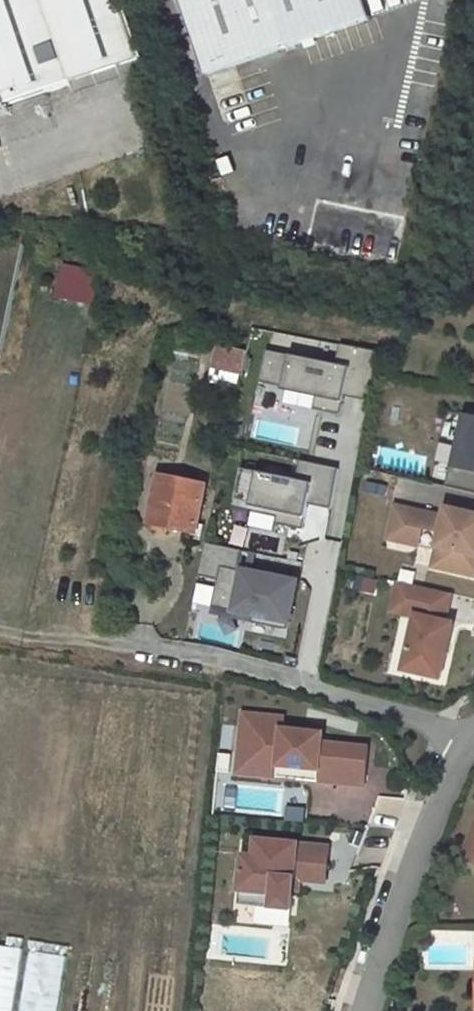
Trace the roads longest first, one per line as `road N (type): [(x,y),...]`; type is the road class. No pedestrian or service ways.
road 1 (residential): [(467,735),(256,668),(95,641)]
road 2 (residential): [(364,1010),(467,735)]

